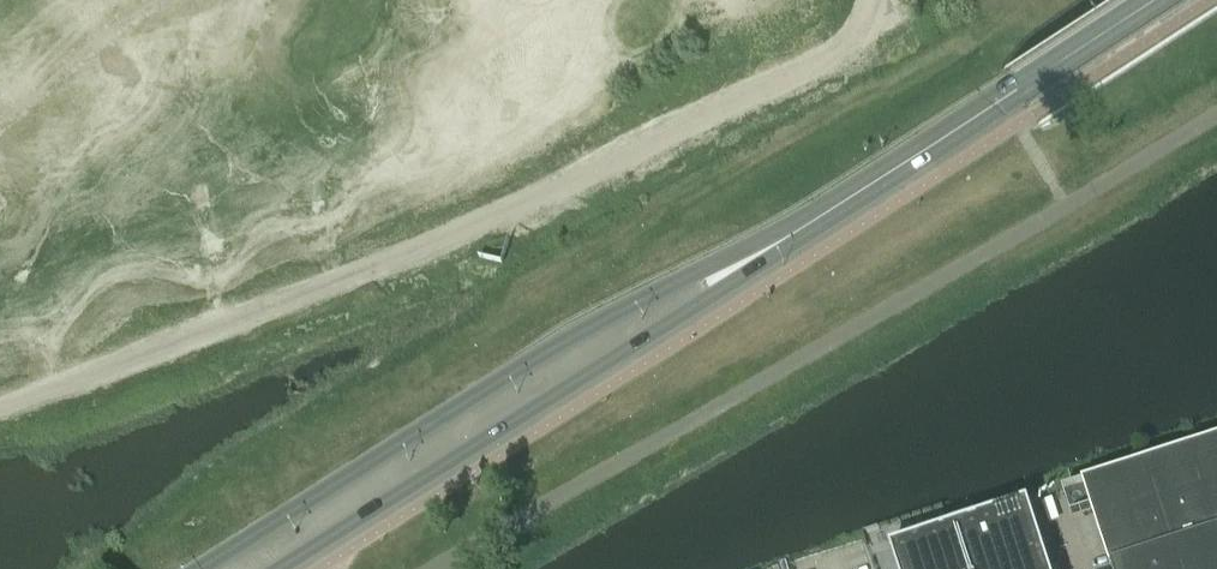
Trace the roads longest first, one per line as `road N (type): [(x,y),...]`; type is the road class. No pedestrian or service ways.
road 1 (secondary): [(807,220),(620,315),(200,568)]
road 2 (secondary): [(276,568),(708,295),(807,220)]
road 3 (secondary): [(1160,0),(807,220)]

